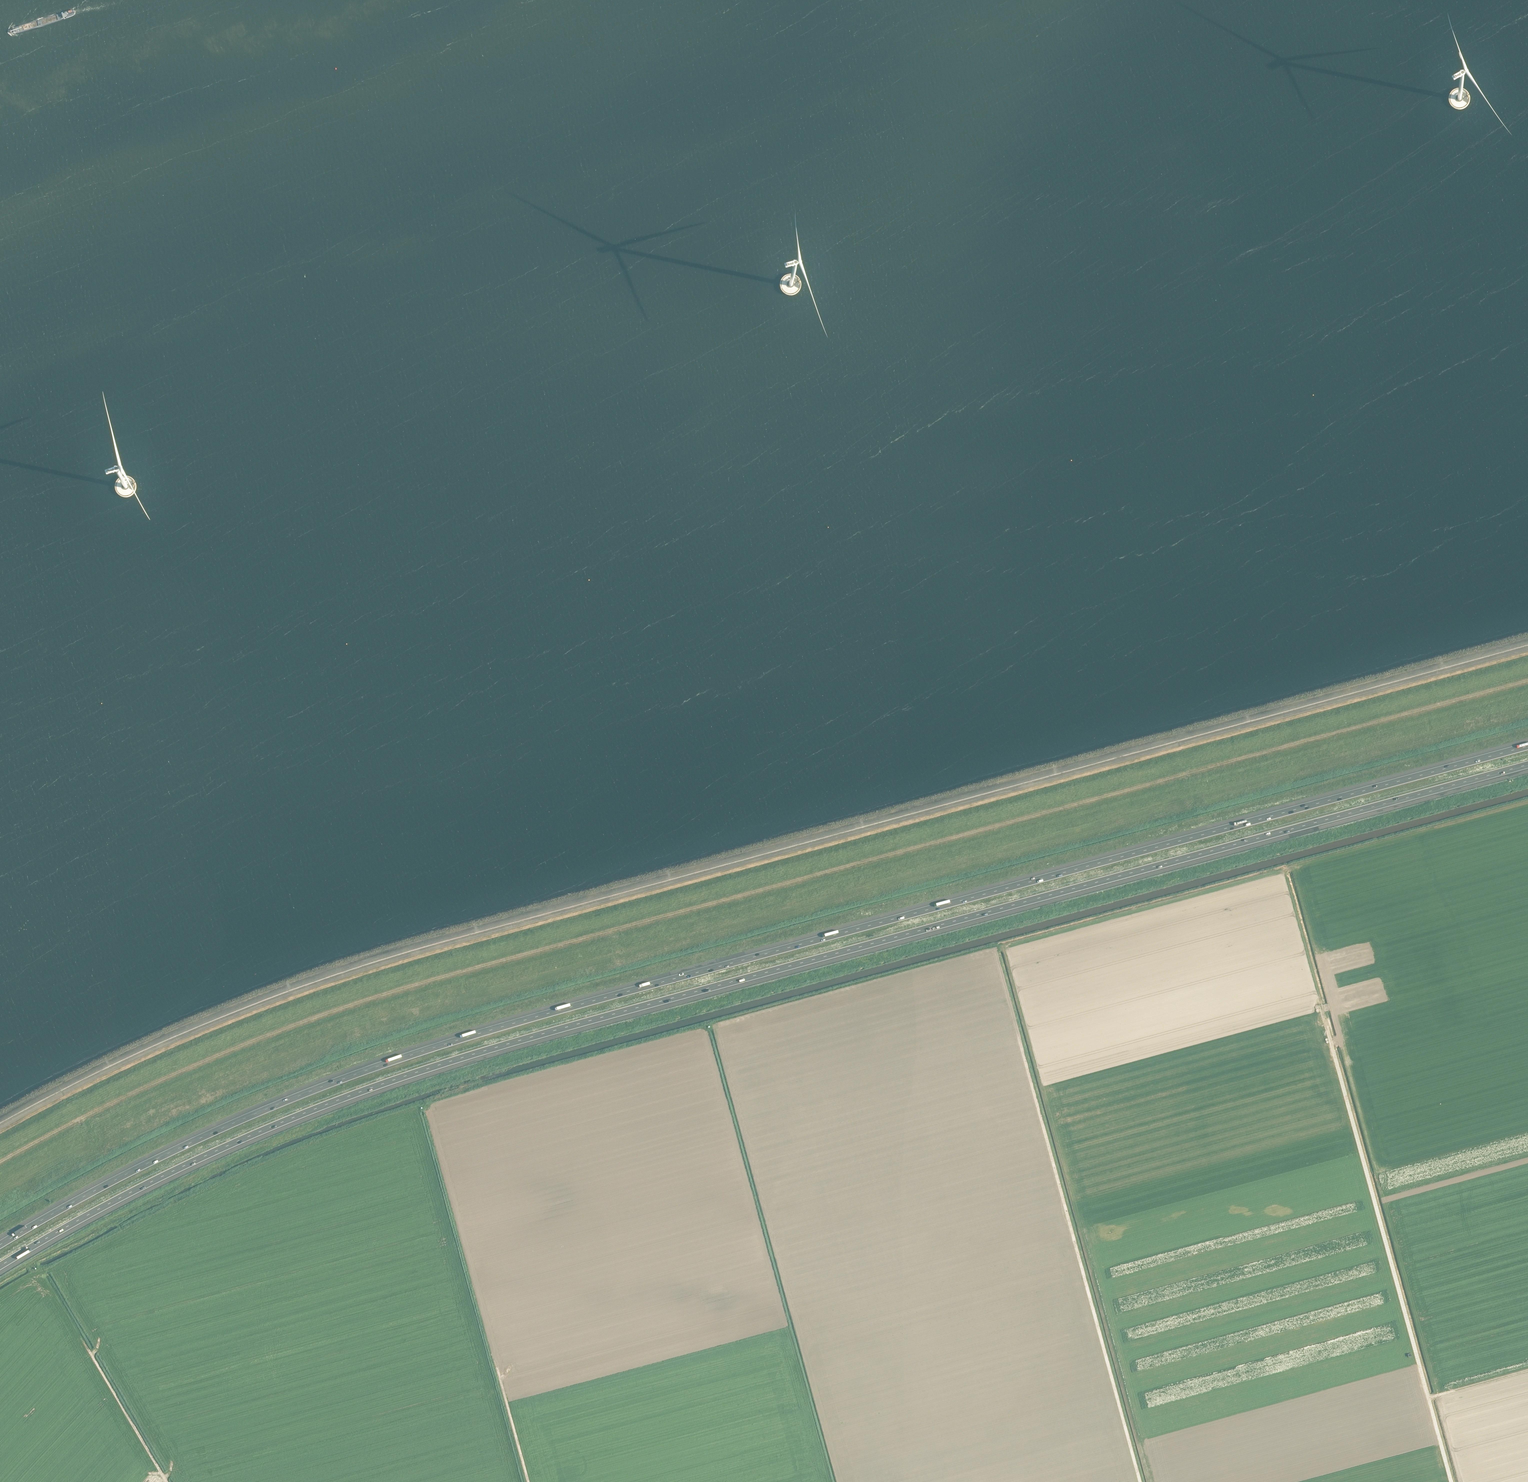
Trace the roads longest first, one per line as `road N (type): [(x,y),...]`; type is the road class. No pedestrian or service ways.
road 1 (motorway): [(0,1266),(204,1157),(441,1064),(1527,763)]
road 2 (motorway): [(1527,745),(393,1058),(216,1127),(0,1241)]
road 3 (track): [(0,1161),(176,1072),(351,1004),(1527,678)]

